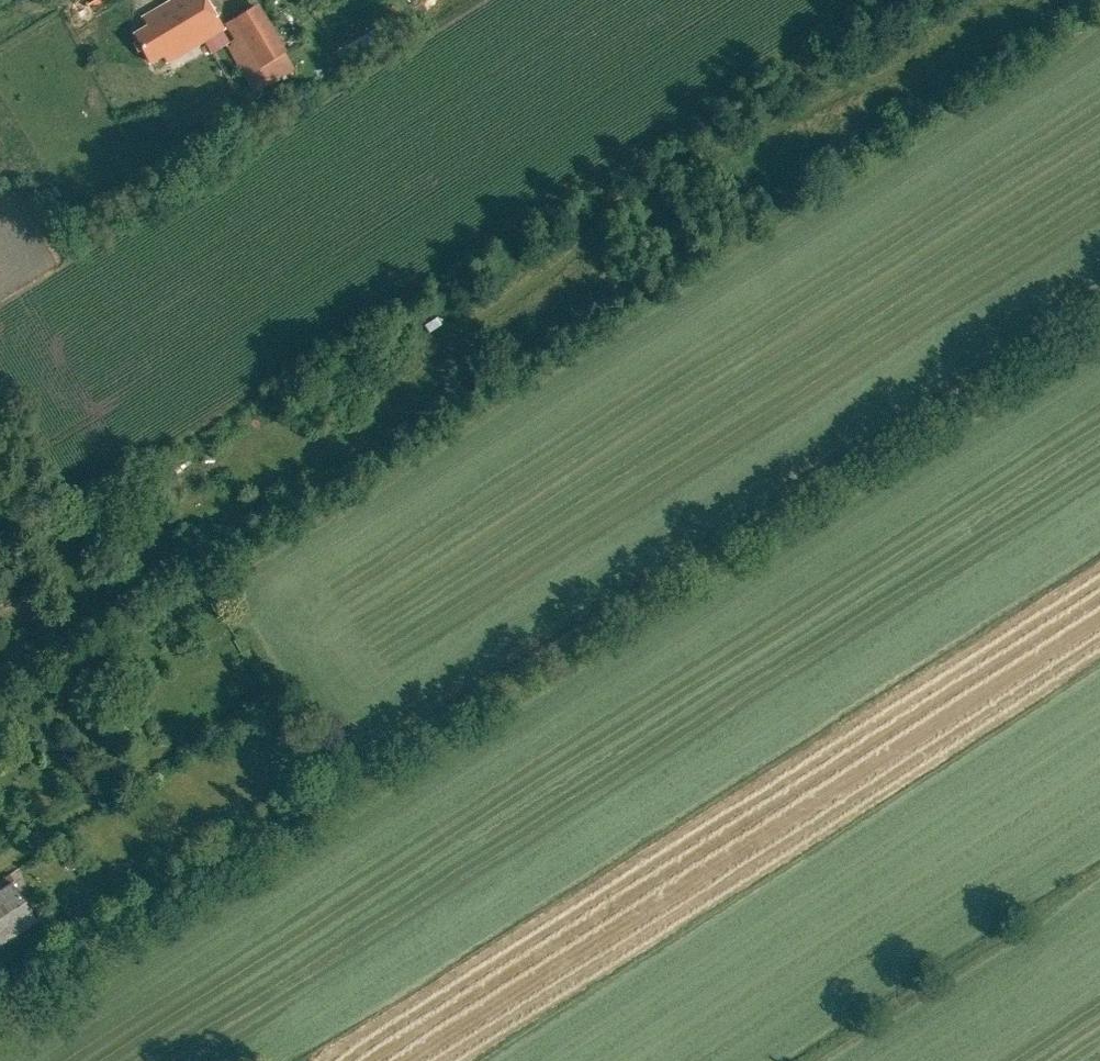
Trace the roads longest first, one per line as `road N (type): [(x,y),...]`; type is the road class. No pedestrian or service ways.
road 1 (track): [(0,1005),(1099,312)]

